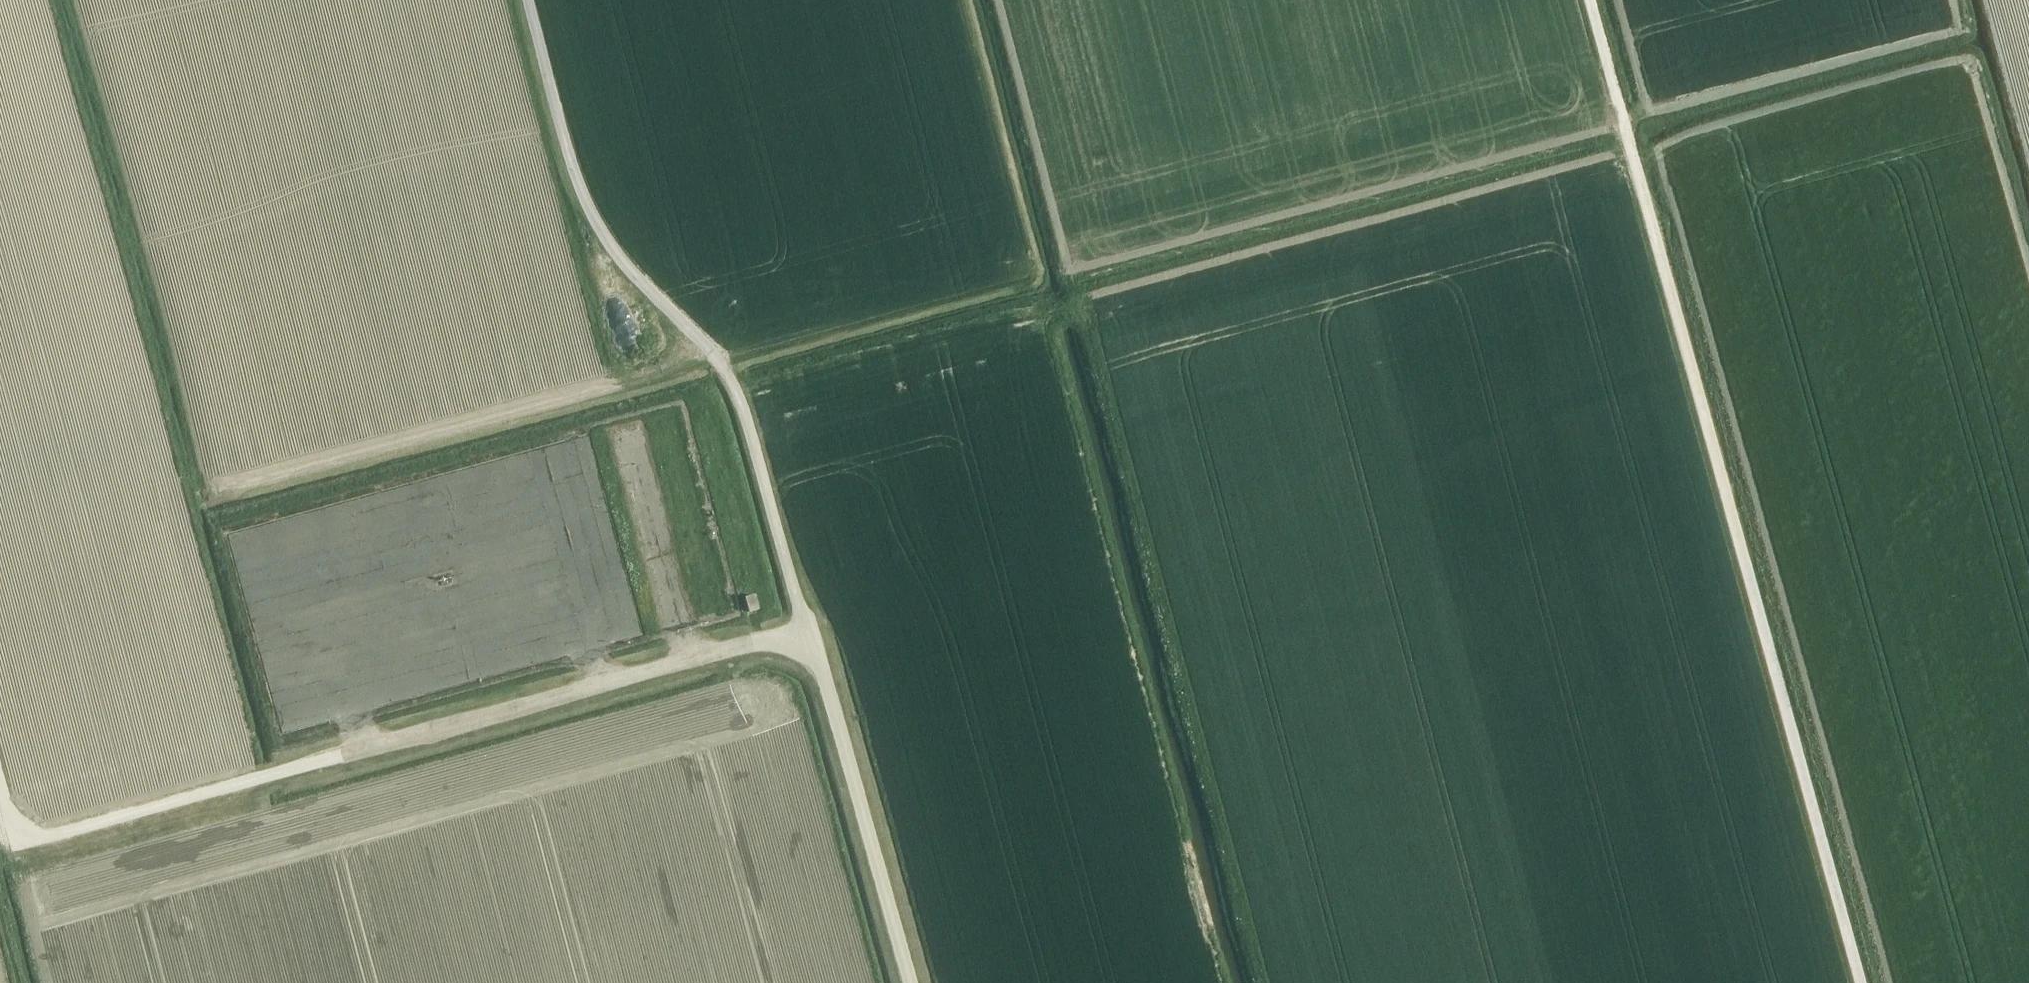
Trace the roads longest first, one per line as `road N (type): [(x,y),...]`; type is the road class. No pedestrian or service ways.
road 1 (unclassified): [(907,982),(742,414),(726,375),(592,216),(529,0)]

